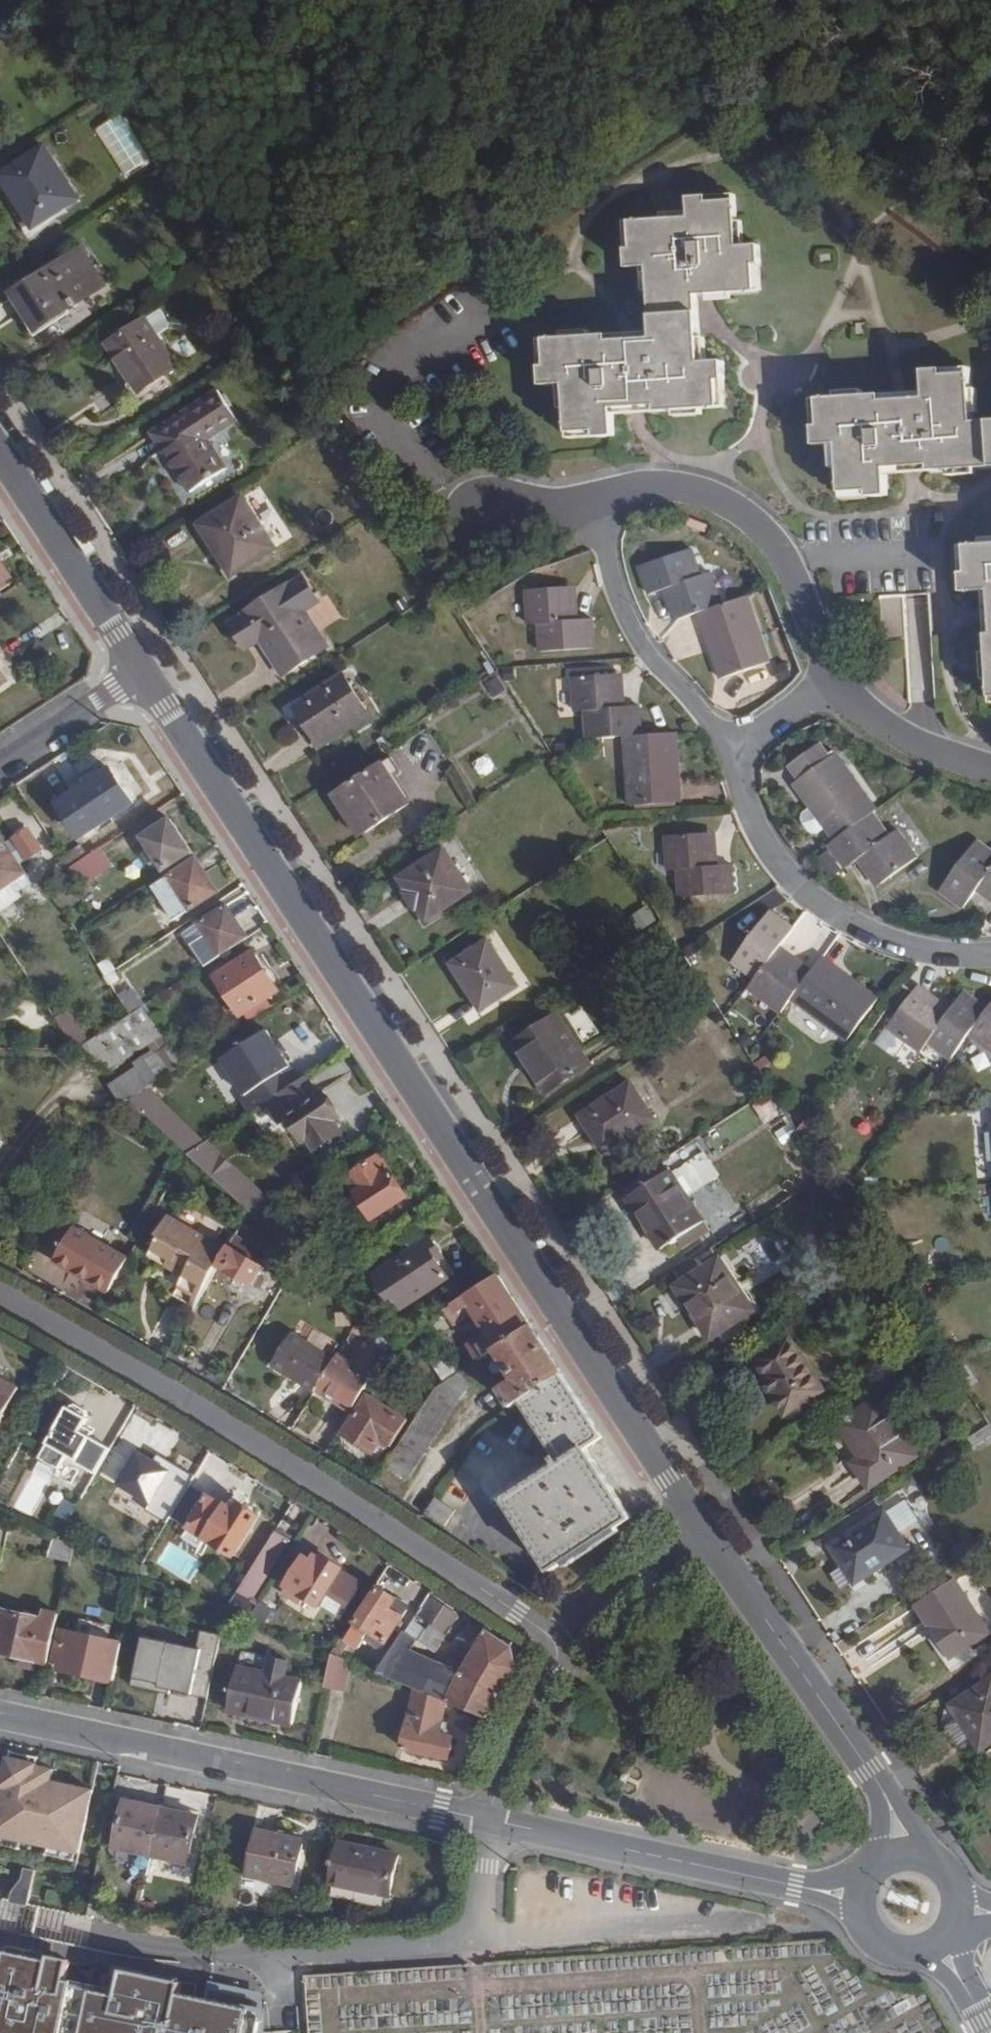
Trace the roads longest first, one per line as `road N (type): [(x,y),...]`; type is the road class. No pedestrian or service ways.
road 1 (secondary): [(701,1524),(143,672)]
road 2 (residential): [(554,1650),(545,1631),(327,1486),(0,1293)]
road 3 (residential): [(492,1821),(0,1716)]
road 4 (residential): [(864,1903),(492,1821)]
road 5 (residential): [(990,954),(909,947),(806,893),(764,842),(731,753)]
road 6 (residential): [(595,496),(683,488),(747,513),(787,555),(832,673)]
road 7 (secondary): [(885,1797),(701,1524)]
road 8 (residential): [(731,753),(635,636),(601,538),(595,496)]
road 9 (secondary): [(143,672),(0,452)]
road 10 (residential): [(701,1524),(554,1650)]
road 11 (residential): [(832,673),(856,700),(921,744),(990,766)]
road 12 (residential): [(554,1650),(492,1821)]
road 13 (residential): [(0,764),(143,672)]
road 14 (residential): [(455,511),(495,493),(551,502),(595,496)]
road 15 (residential): [(731,753),(832,673)]

